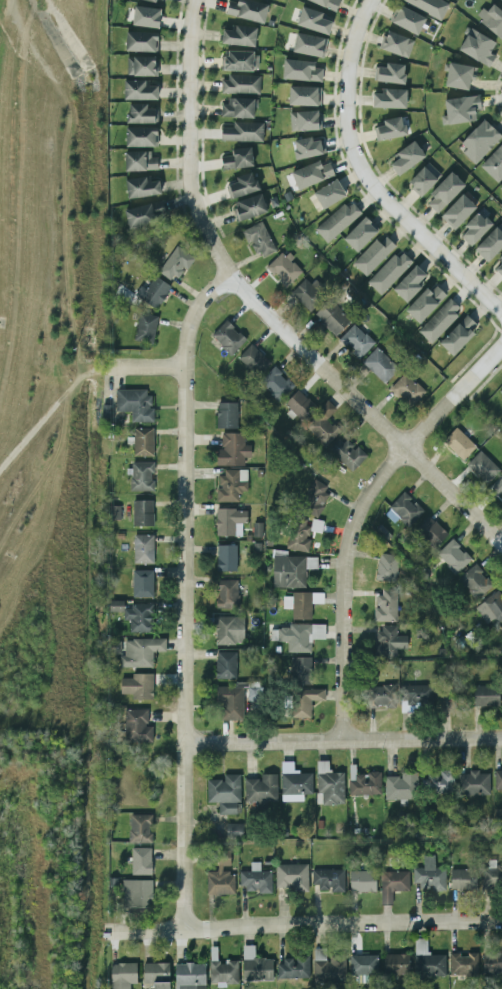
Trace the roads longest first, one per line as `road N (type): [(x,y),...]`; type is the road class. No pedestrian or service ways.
road 1 (residential): [(231,274),(198,309),(189,344),(185,929)]
road 2 (residential): [(199,215),(231,274),(501,543)]
road 3 (residential): [(345,738),(346,580),(355,524),(380,478),(501,345)]
road 4 (residential): [(107,932),(501,923)]
road 5 (residential): [(375,0),(348,96),(354,153),(387,203),(501,313)]
road 6 (residential): [(186,744),(501,740)]
road 7 (residential): [(197,0),(190,183),(199,215)]

